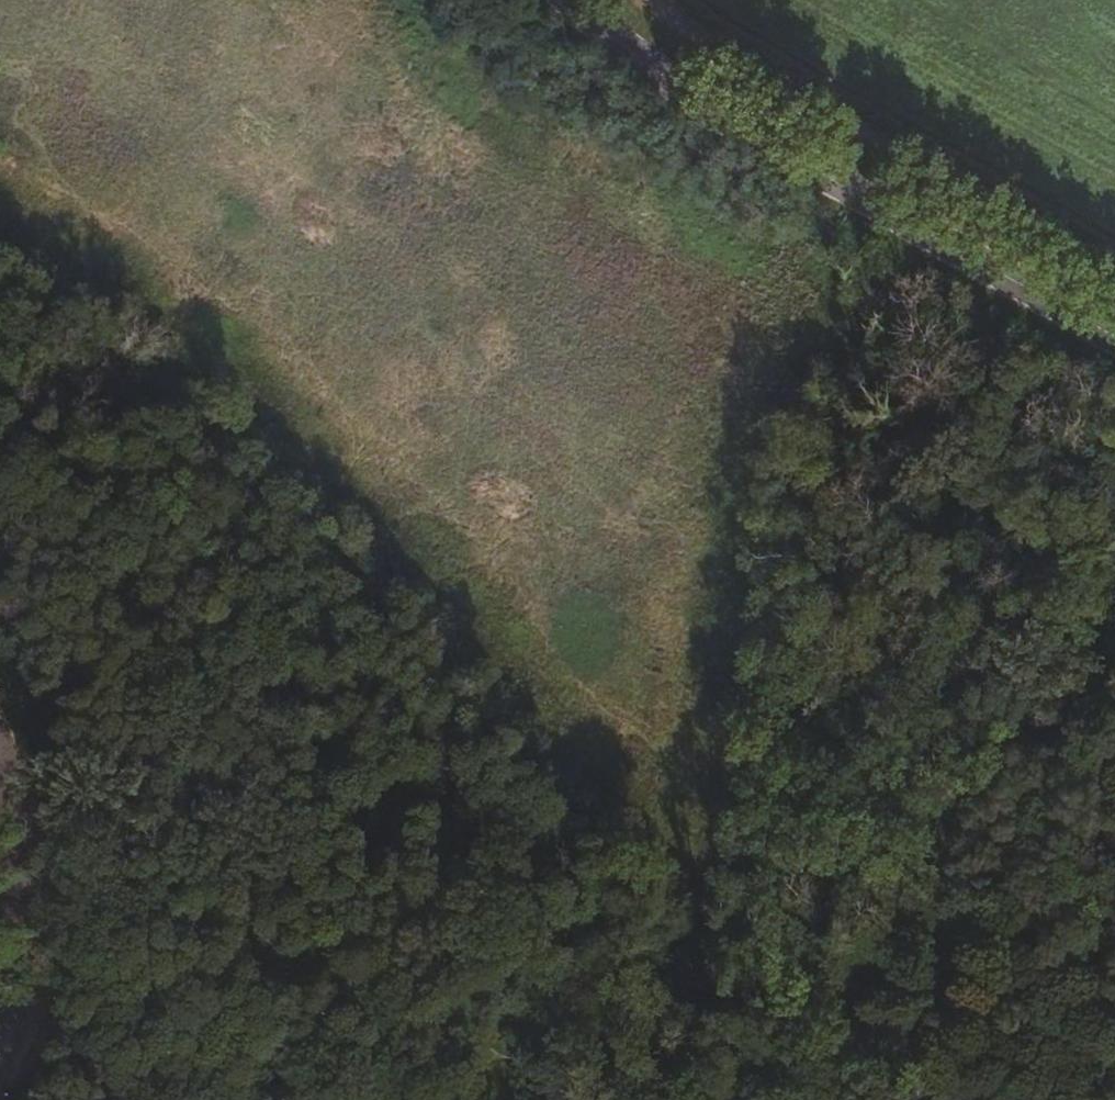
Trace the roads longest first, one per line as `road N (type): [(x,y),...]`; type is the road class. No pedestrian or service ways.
road 1 (secondary): [(574,0),(765,141),(1114,337)]
road 2 (residential): [(0,723),(44,863),(47,929),(39,996),(0,1058)]

